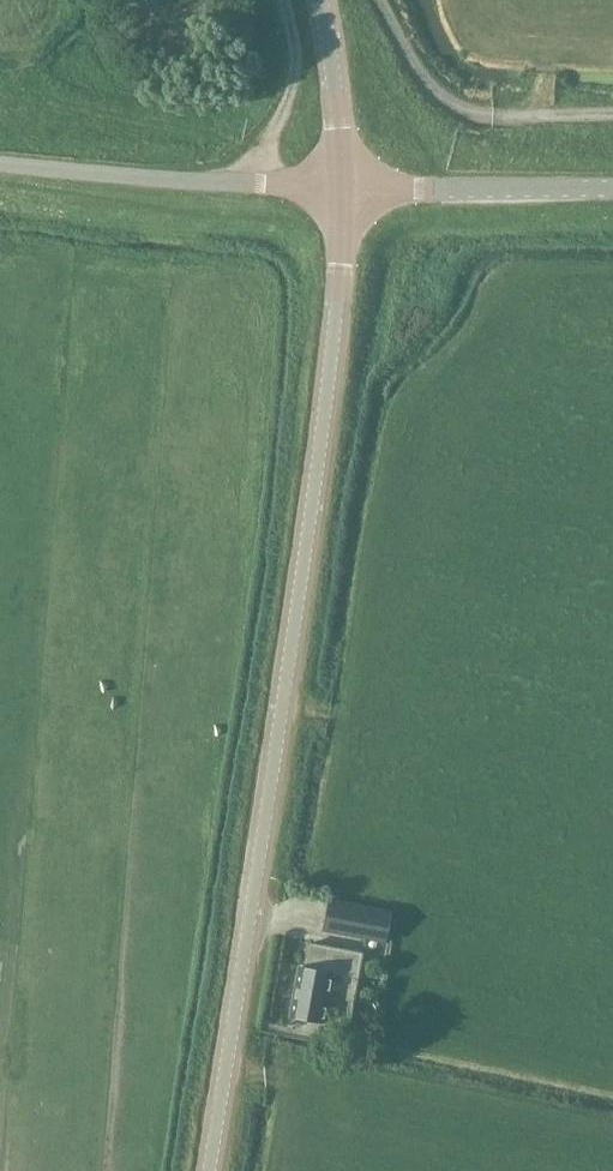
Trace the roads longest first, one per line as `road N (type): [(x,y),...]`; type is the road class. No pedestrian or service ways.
road 1 (tertiary): [(206,1170),(310,569),(349,190)]
road 2 (unclassified): [(349,190),(0,164)]
road 3 (track): [(612,117),(488,117),(431,91),(380,0)]
road 4 (tertiary): [(612,193),(349,190)]
road 5 (tertiary): [(349,190),(320,0)]
road 6 (track): [(277,0),(294,84),(256,182)]

